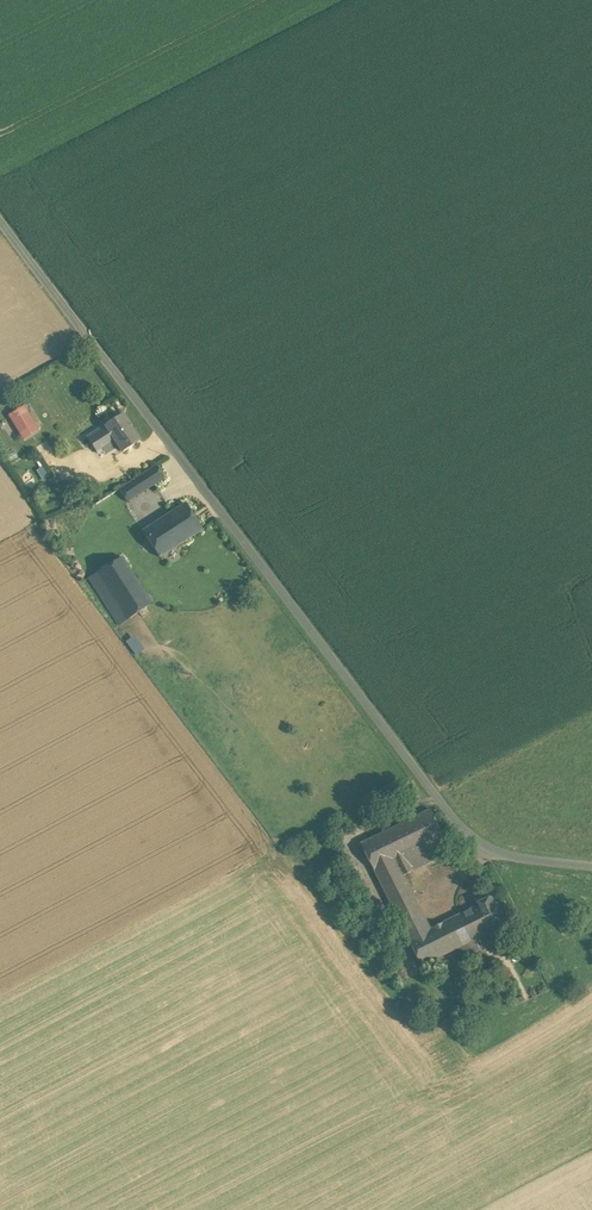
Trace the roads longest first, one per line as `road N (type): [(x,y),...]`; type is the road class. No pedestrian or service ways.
road 1 (unclassified): [(591,865),(524,858),(484,845),(452,820),(0,221)]

